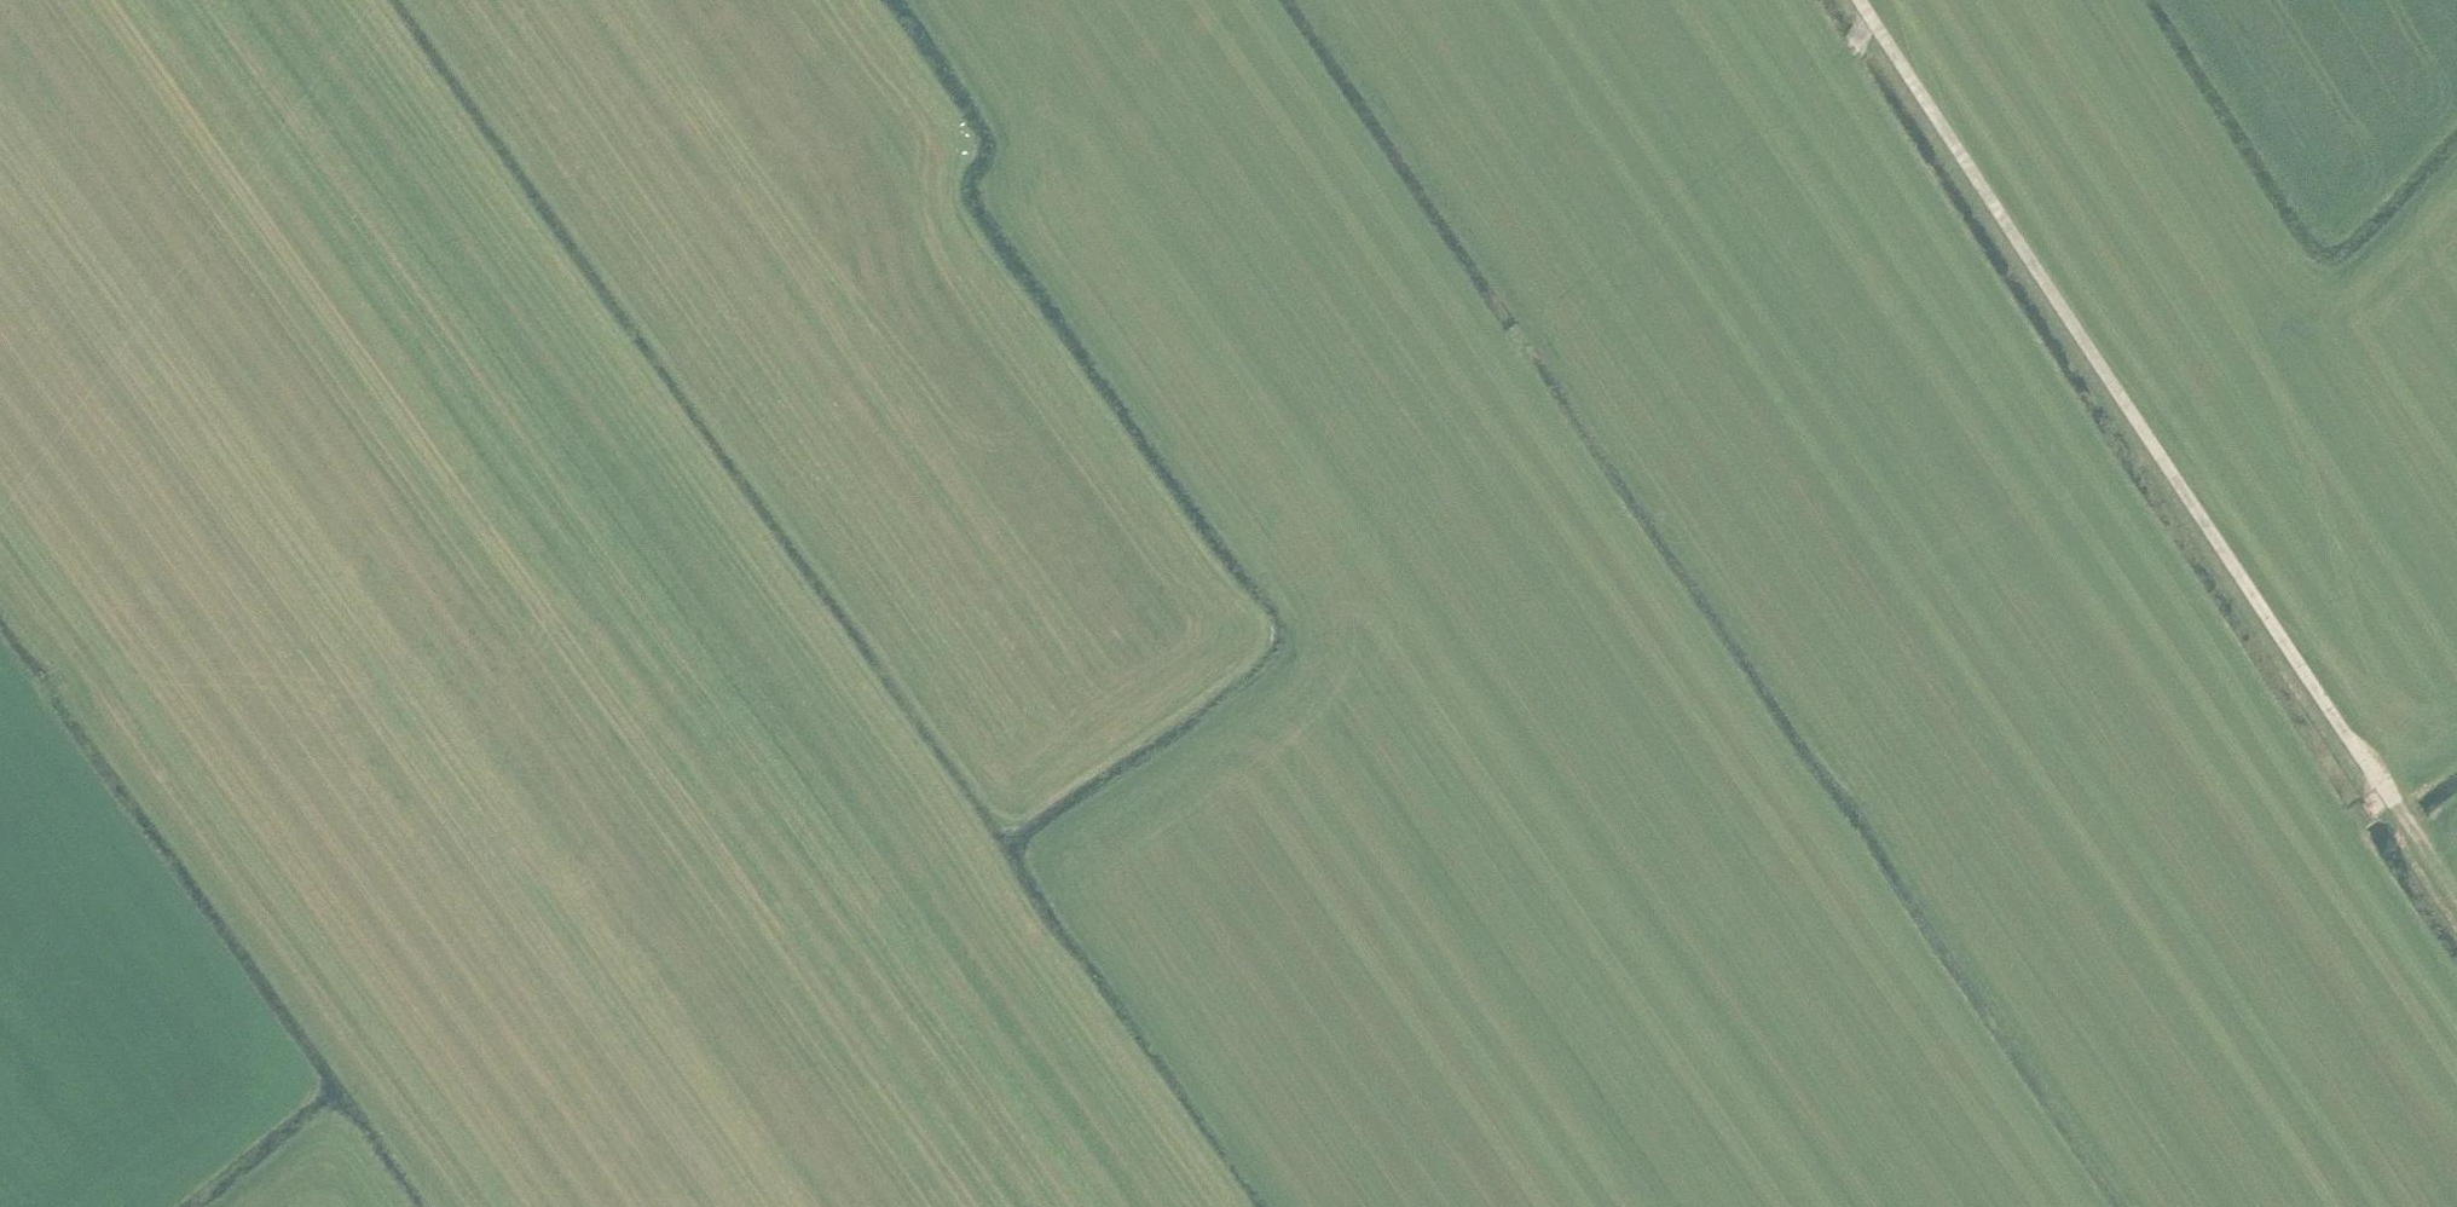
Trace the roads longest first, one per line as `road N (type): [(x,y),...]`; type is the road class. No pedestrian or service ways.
road 1 (track): [(1858,0),(2456,897)]

